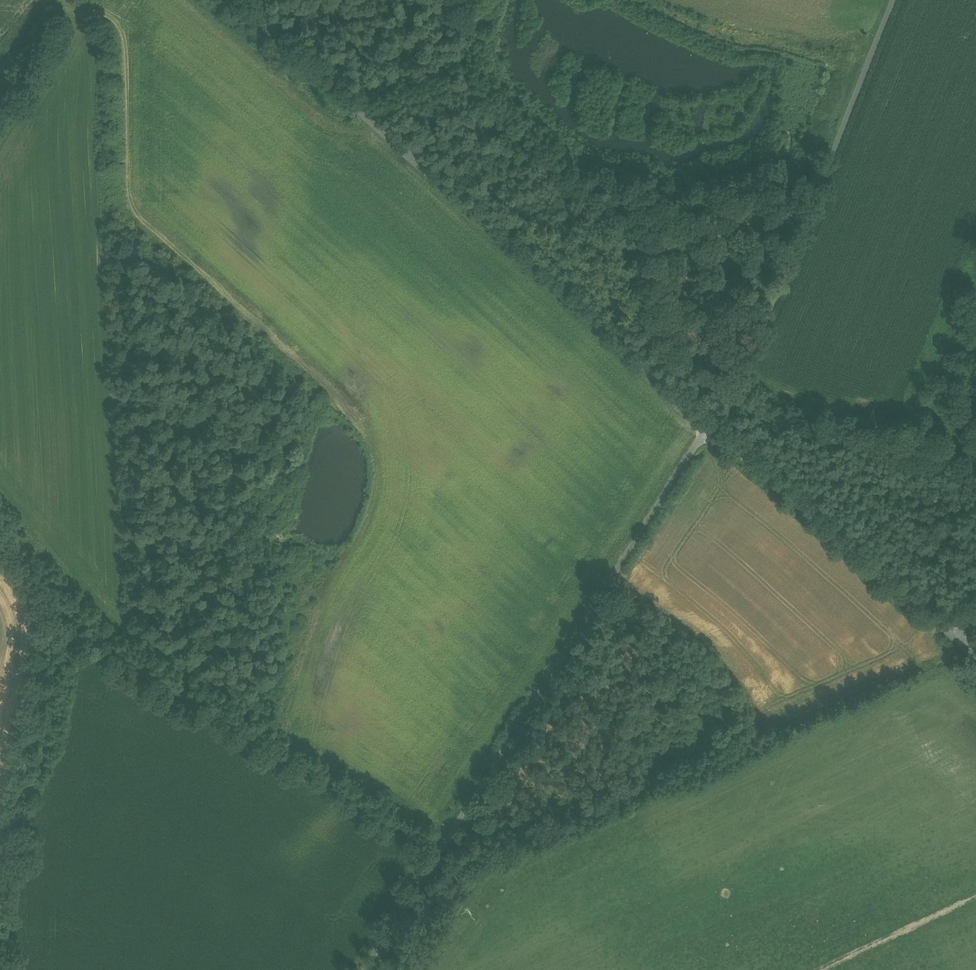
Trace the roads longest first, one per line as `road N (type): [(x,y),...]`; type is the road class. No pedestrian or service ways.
road 1 (unclassified): [(707,432),(228,0)]
road 2 (unclassified): [(364,969),(707,432)]
road 3 (track): [(707,432),(791,278),(899,0)]
road 4 (unclassified): [(957,646),(707,432)]

